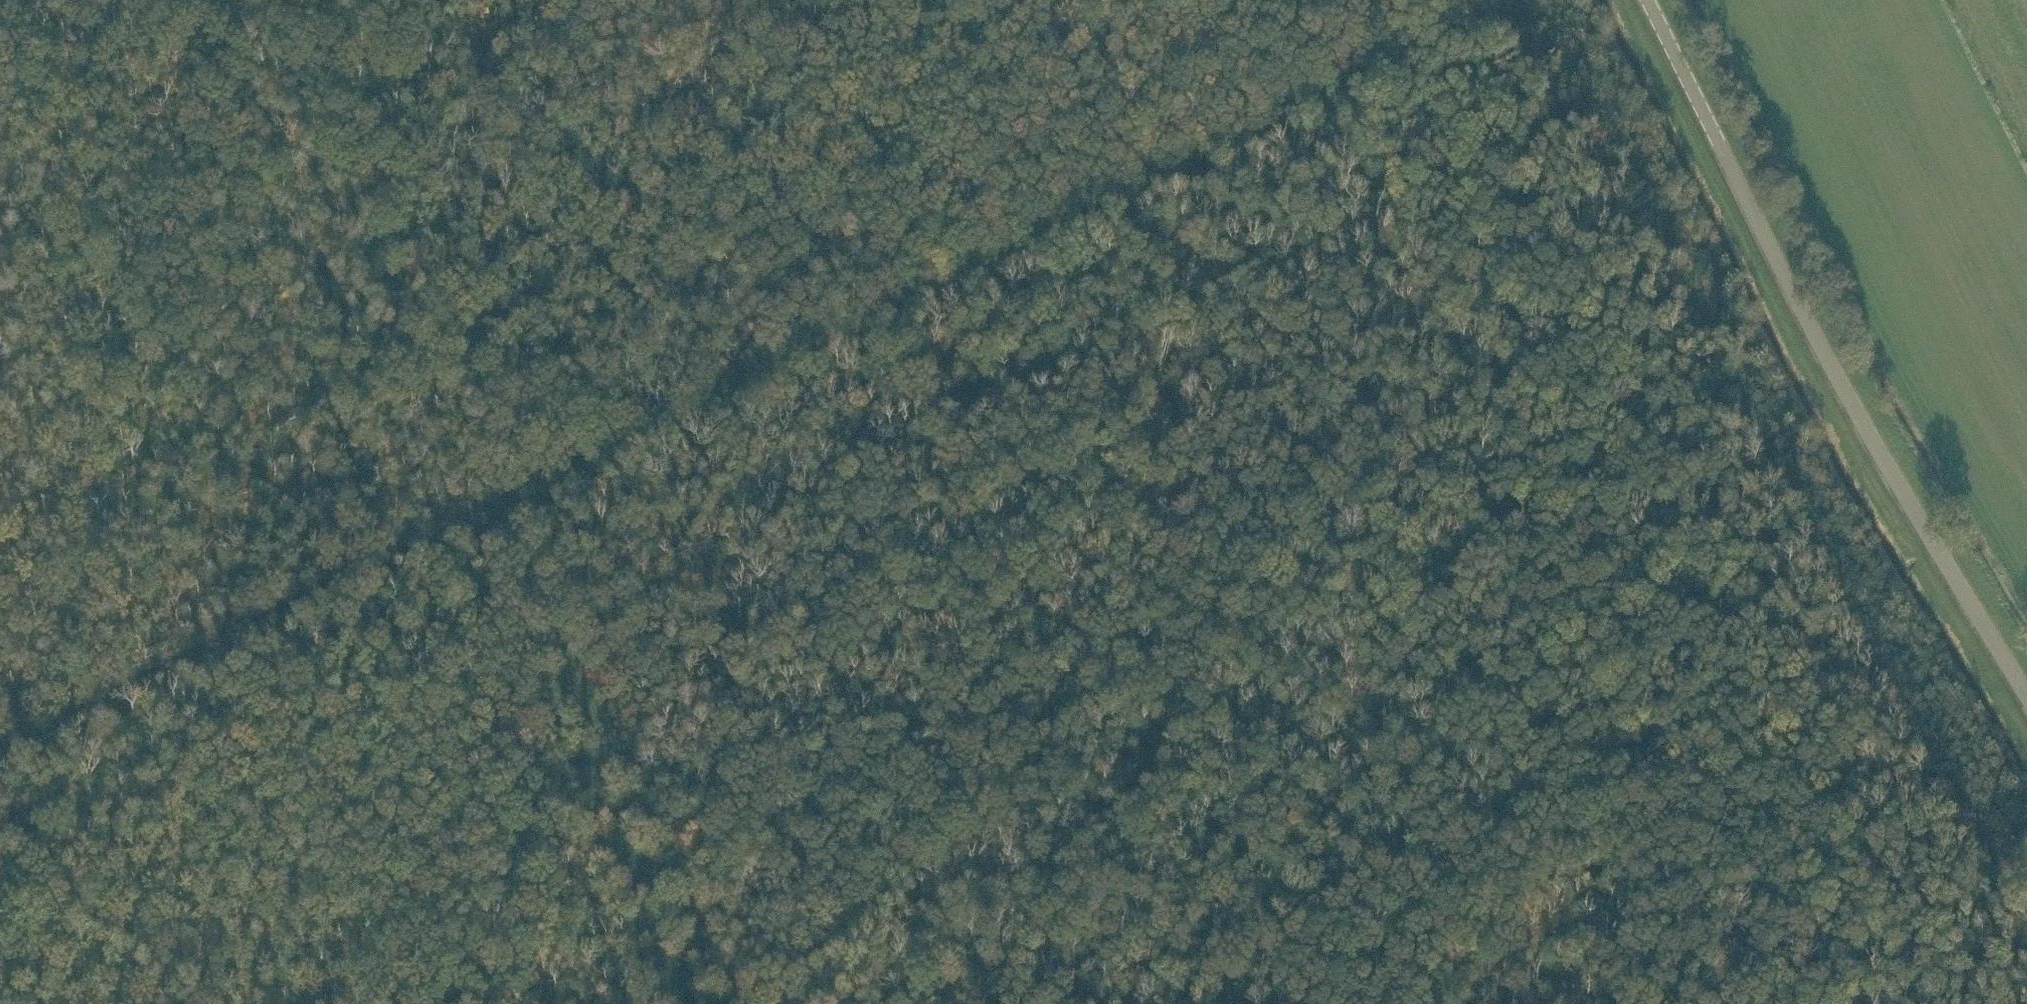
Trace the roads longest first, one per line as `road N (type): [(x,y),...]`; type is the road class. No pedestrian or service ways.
road 1 (tertiary): [(2026,691),(1843,390),(1647,0)]

